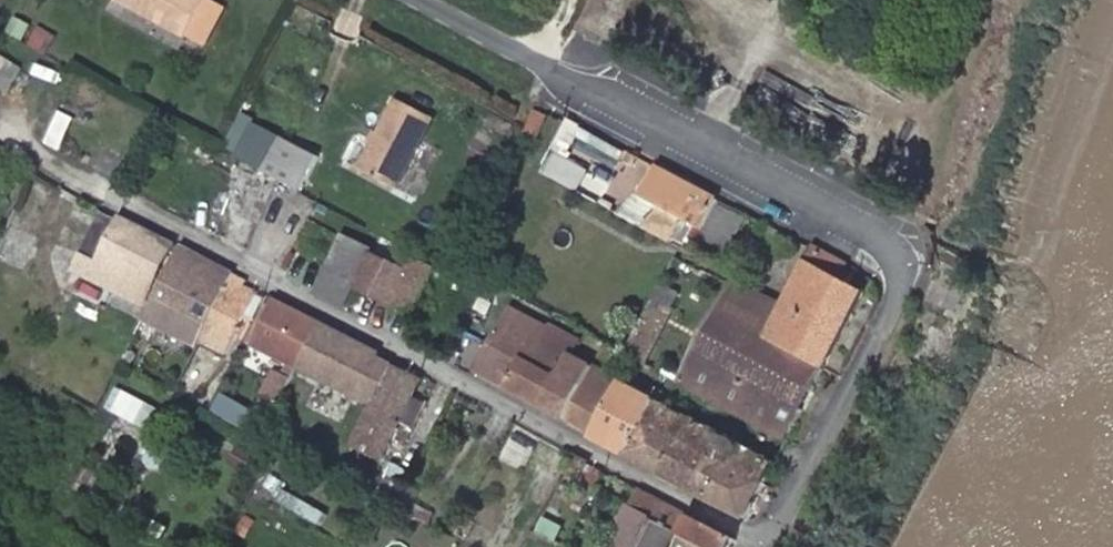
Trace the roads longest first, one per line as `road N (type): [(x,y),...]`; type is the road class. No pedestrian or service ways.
road 1 (unclassified): [(771,542),(903,293),(907,251),(416,0)]
road 2 (residential): [(91,183),(771,542)]

